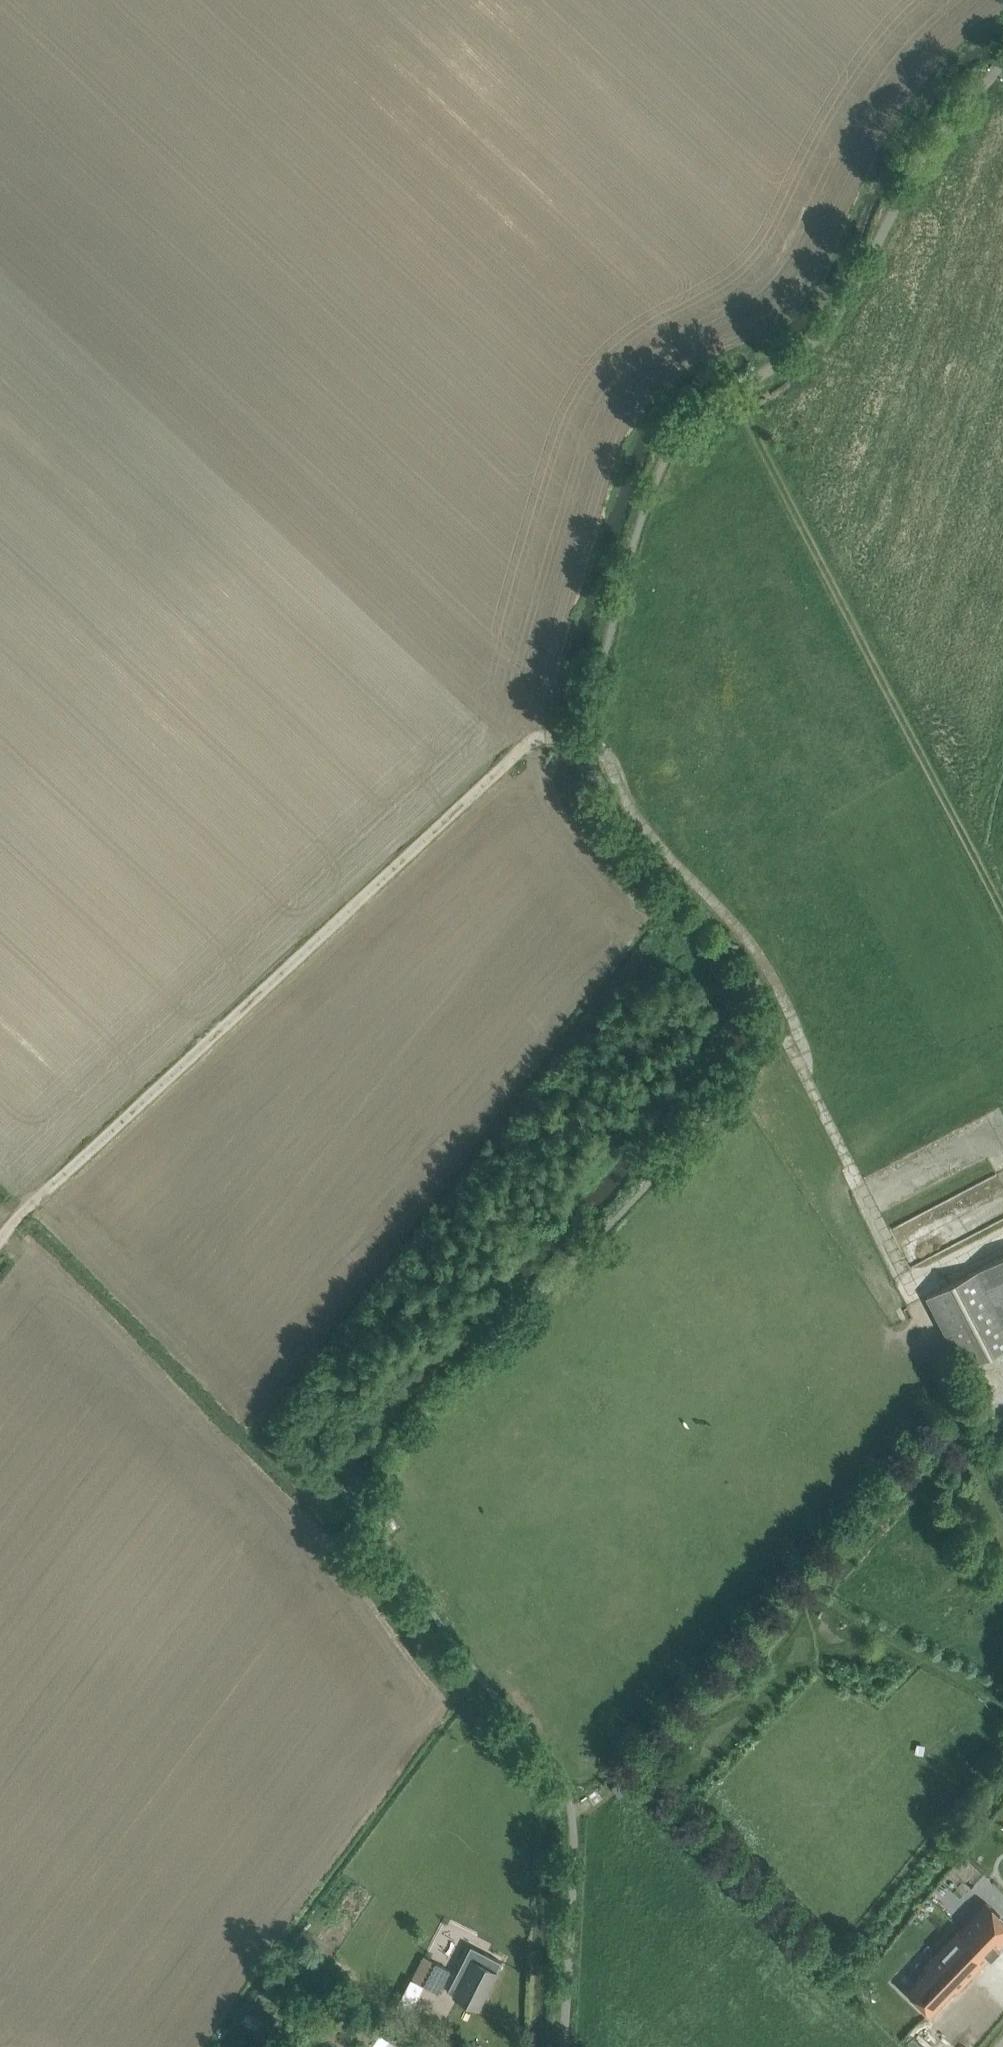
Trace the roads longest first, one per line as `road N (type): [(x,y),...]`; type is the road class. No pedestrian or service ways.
road 1 (track): [(0,1245),(507,770),(544,742),(589,741)]
road 2 (track): [(745,384),(757,440),(1002,910)]

